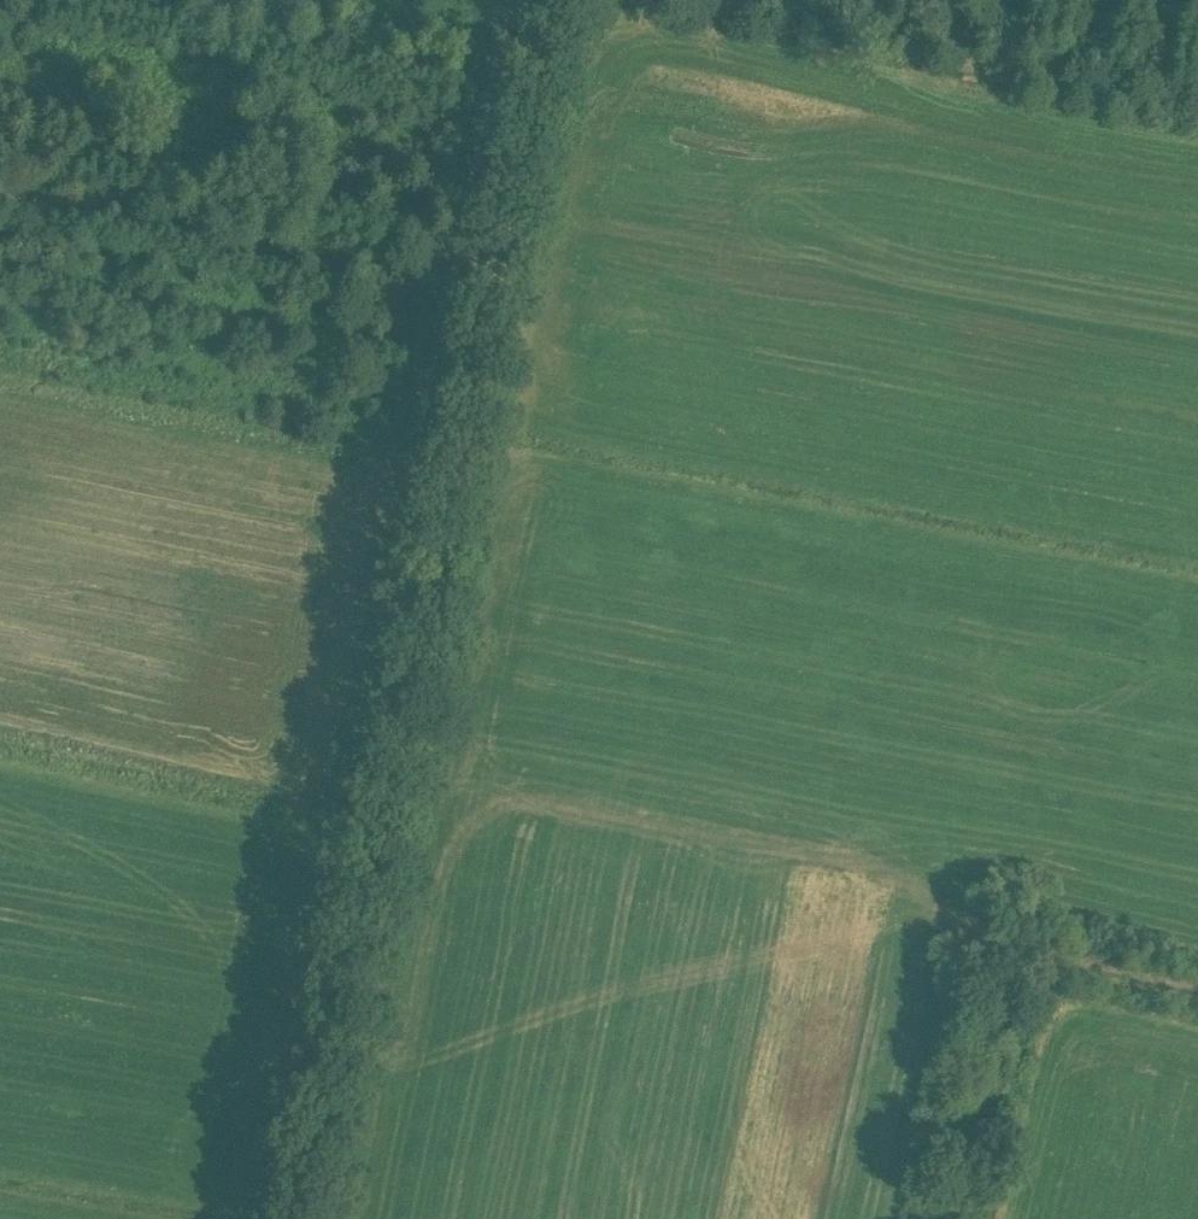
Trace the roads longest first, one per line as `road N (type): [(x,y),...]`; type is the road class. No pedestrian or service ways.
road 1 (track): [(556,0),(302,1218)]
road 2 (track): [(1197,994),(1015,961),(990,1038),(986,1097),(952,1218)]

